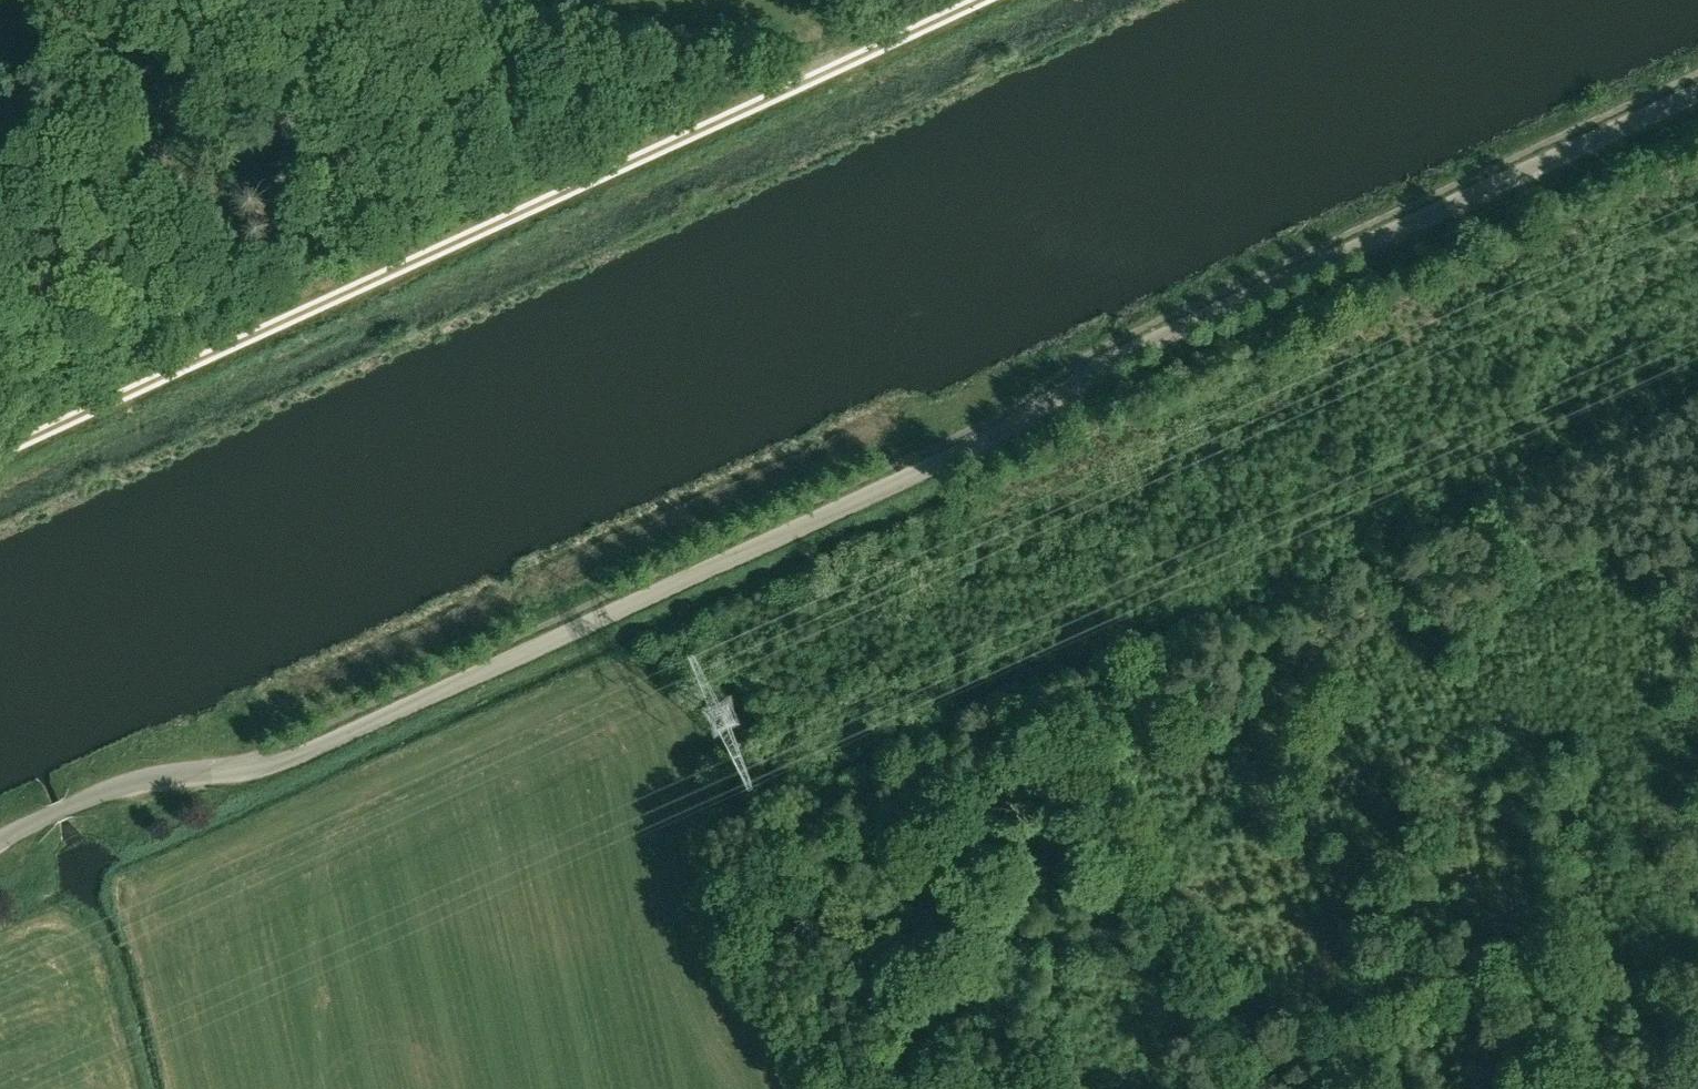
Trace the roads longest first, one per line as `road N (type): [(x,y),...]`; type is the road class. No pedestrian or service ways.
road 1 (unclassified): [(234,766),(285,766),(1022,422),(1147,344),(1697,93)]
road 2 (track): [(0,448),(973,0)]
road 3 (unclassified): [(234,766),(124,786),(0,842)]

